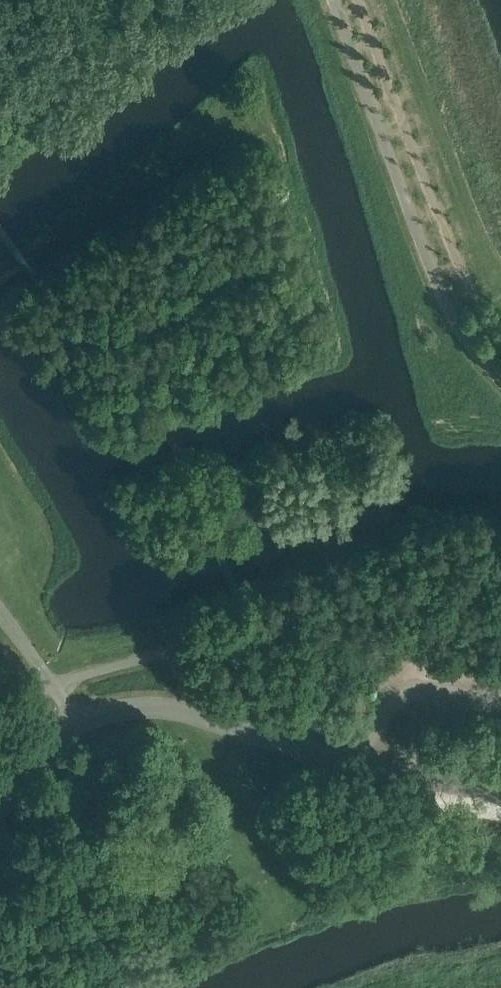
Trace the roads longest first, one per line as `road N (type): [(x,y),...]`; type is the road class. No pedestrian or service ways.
road 1 (residential): [(0,808),(78,729),(127,714),(173,713),(373,764)]

